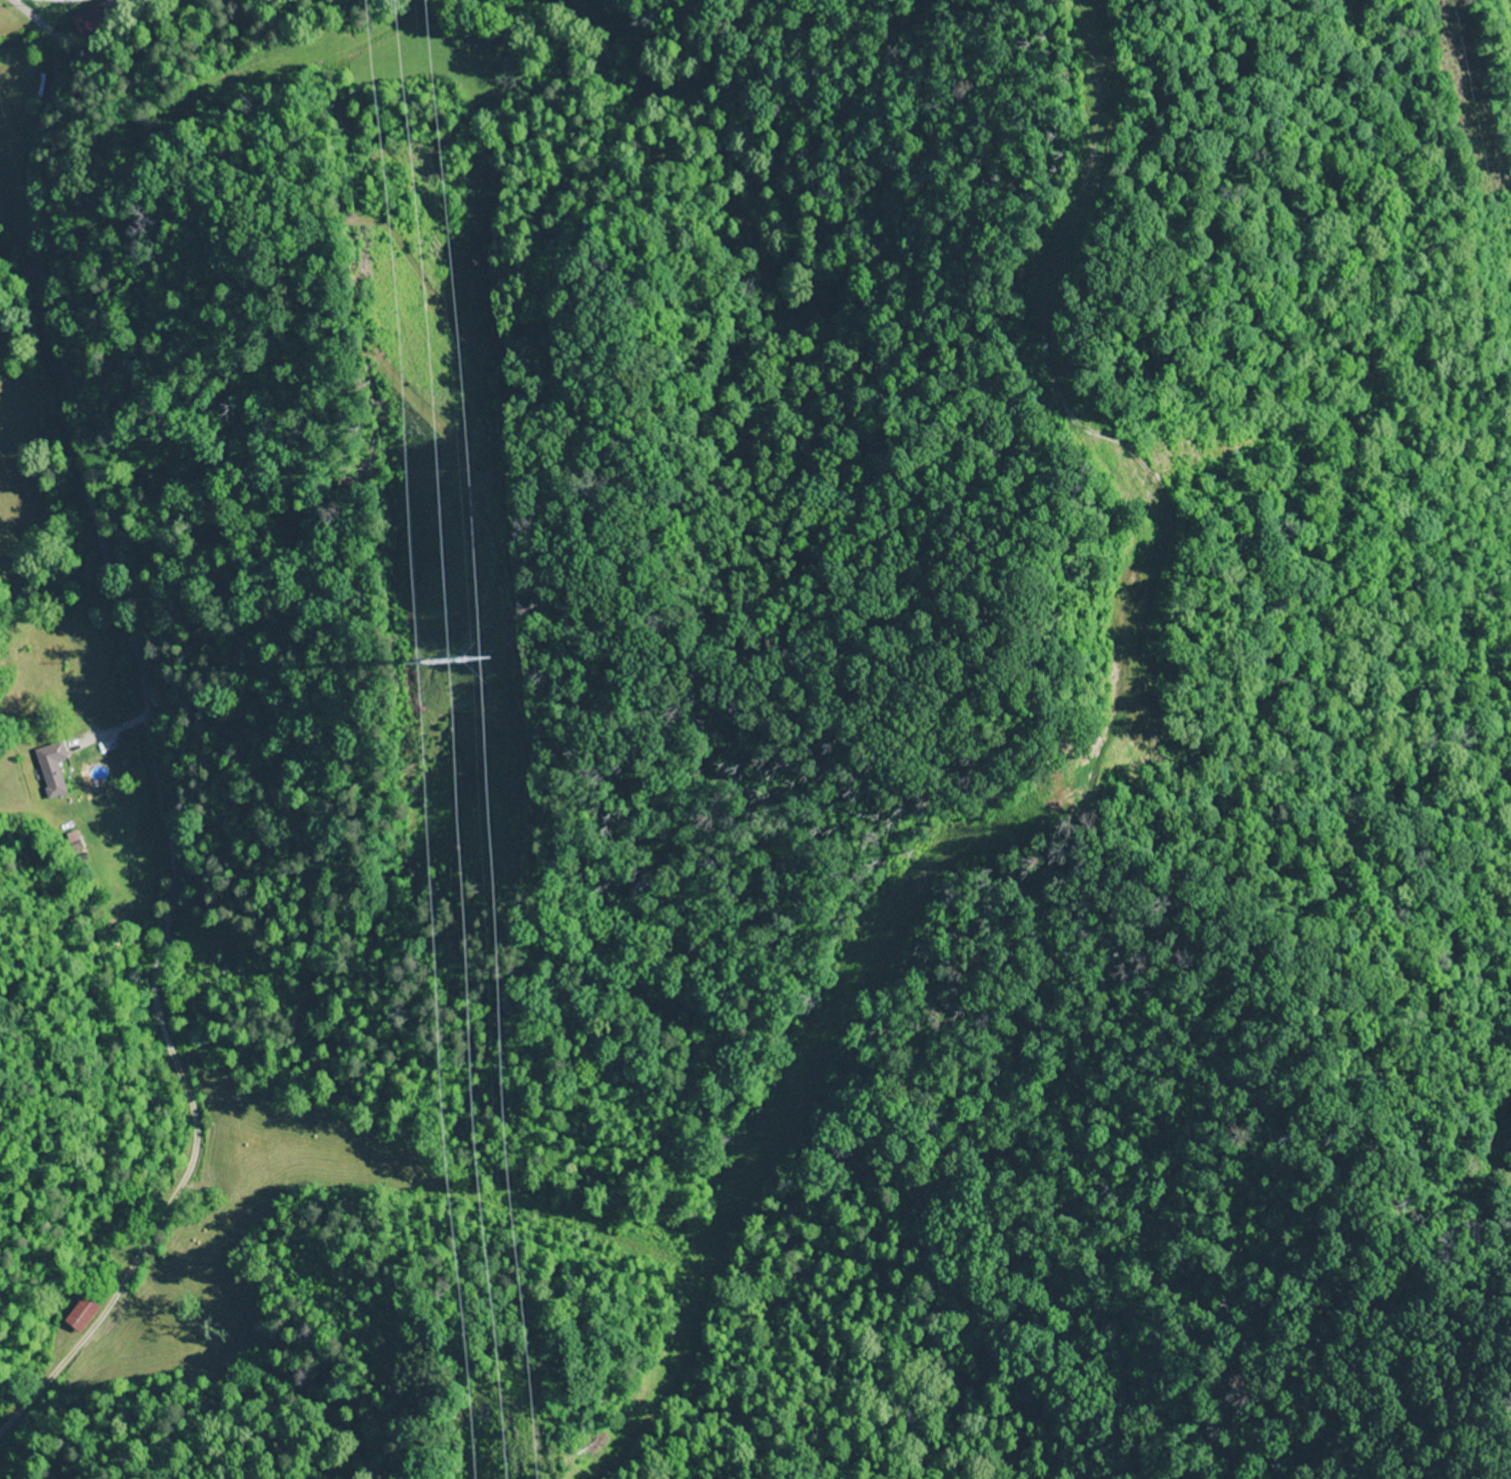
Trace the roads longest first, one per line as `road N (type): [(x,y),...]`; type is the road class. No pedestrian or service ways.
road 1 (residential): [(30,1478),(125,1377),(204,1219),(223,1029),(172,828),(137,594),(120,584),(63,301),(71,78),(17,0)]

